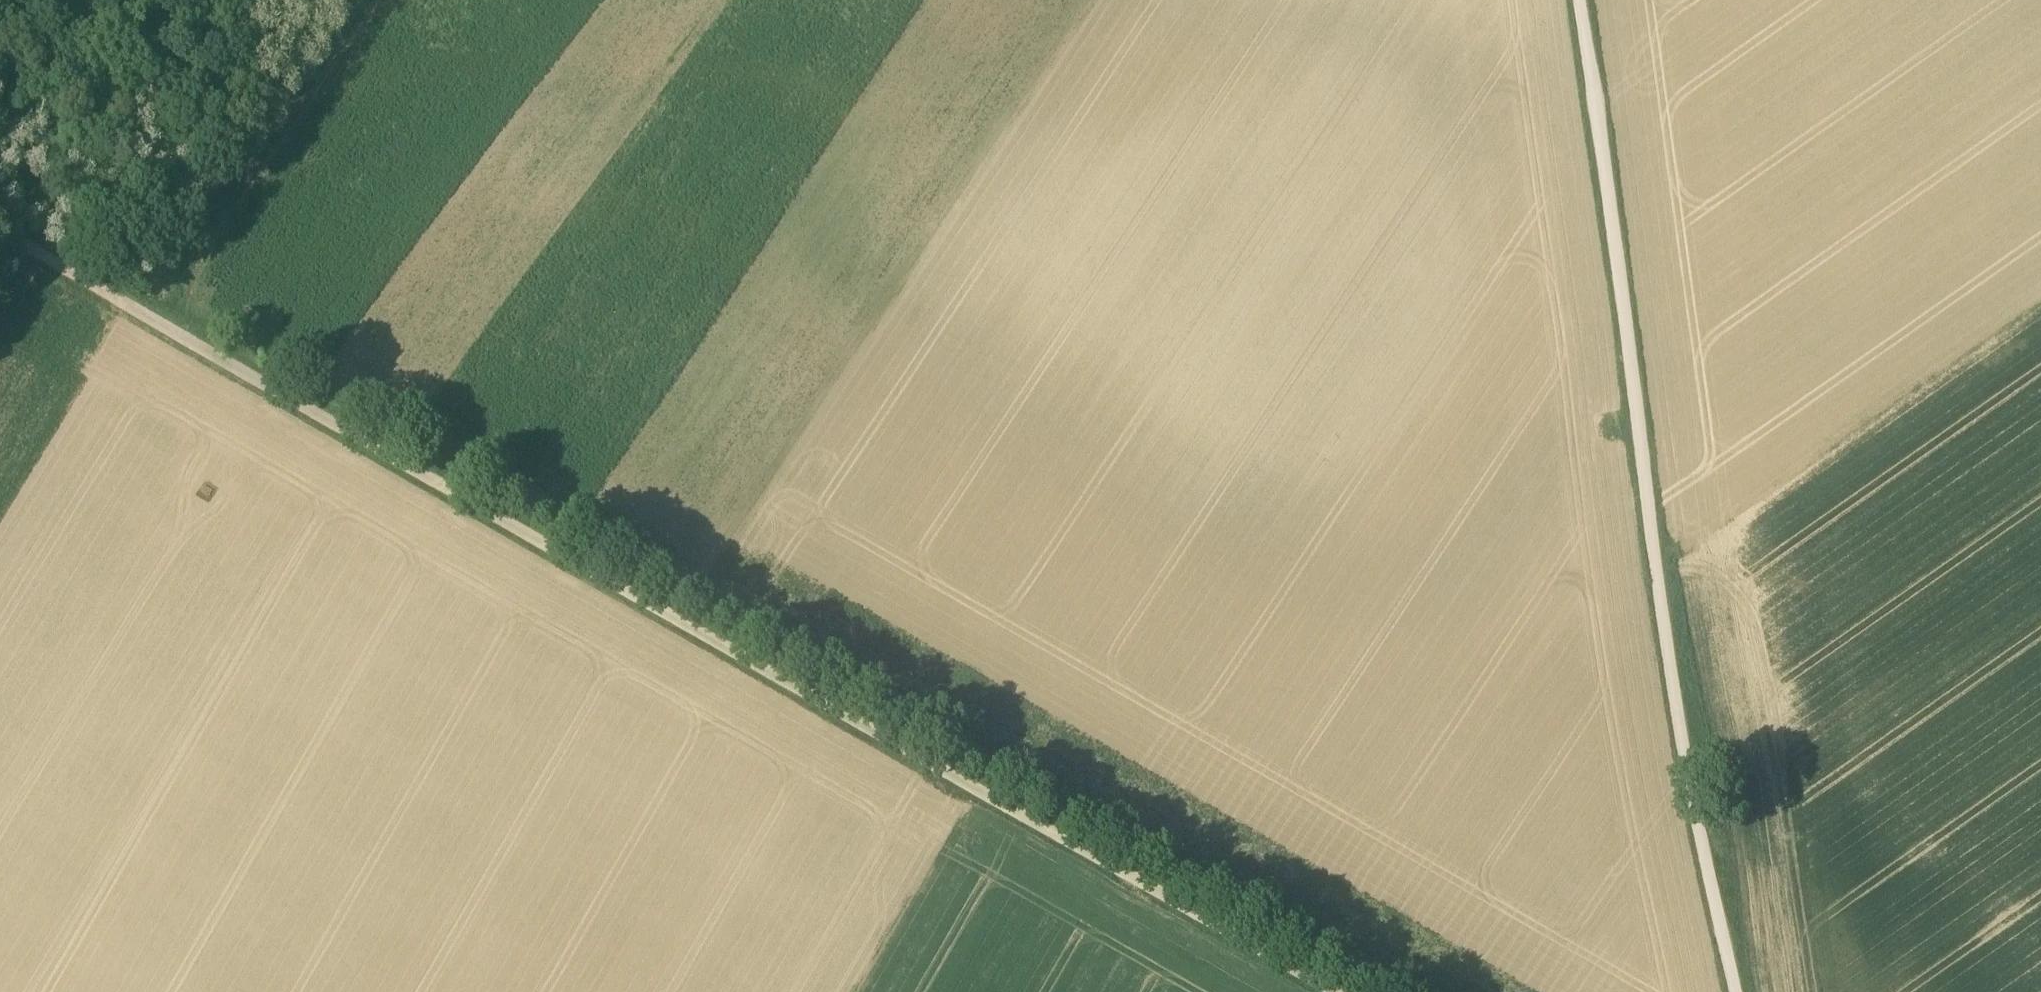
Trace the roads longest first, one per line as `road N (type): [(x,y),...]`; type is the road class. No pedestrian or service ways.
road 1 (unclassified): [(1337,991),(0,220)]
road 2 (track): [(1586,0),(1742,991)]

